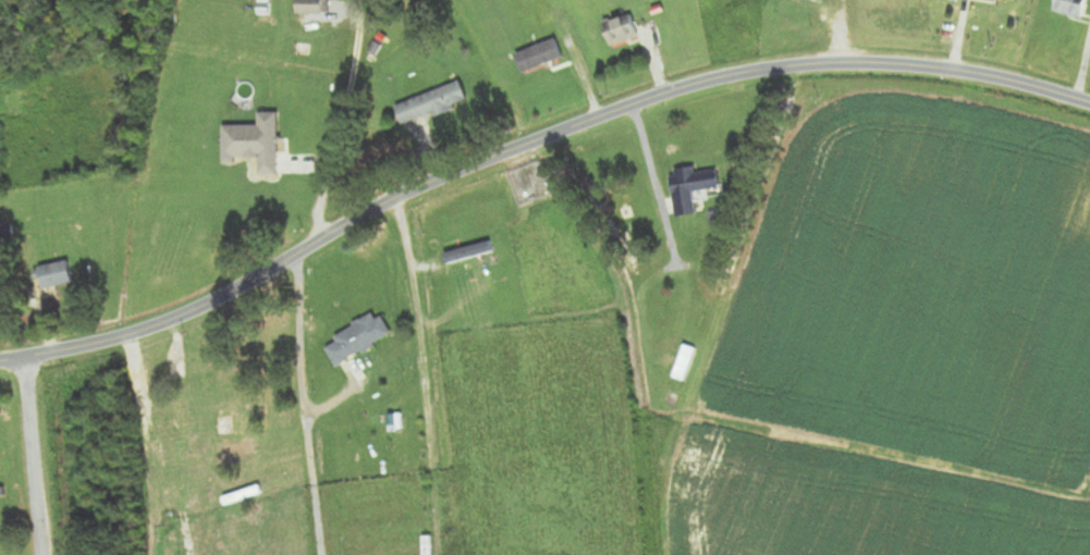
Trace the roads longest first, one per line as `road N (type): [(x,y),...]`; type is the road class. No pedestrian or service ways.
road 1 (residential): [(0,362),(174,320),(394,198),(697,83),(861,62),(994,77),(1089,102)]
road 2 (residential): [(25,357),(43,554)]

